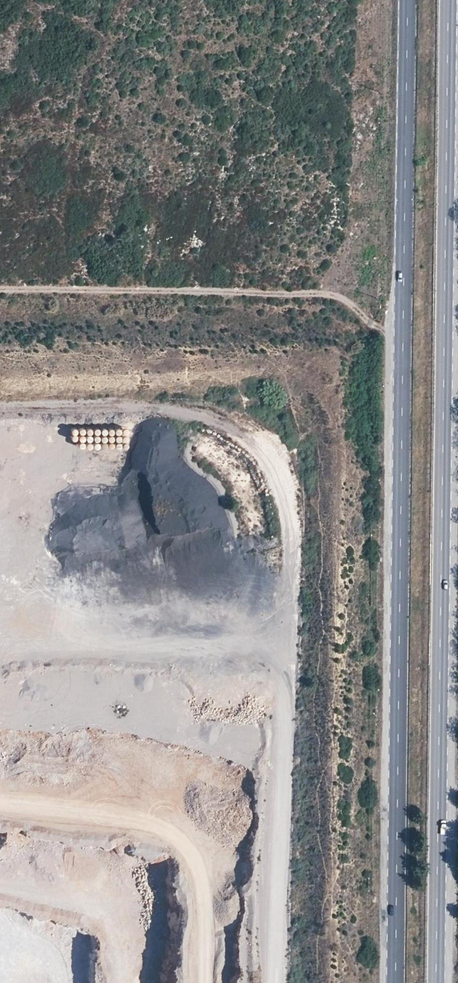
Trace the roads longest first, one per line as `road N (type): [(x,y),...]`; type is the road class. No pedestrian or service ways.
road 1 (primary): [(408,0),(397,982)]
road 2 (primary): [(440,982),(450,0)]
road 3 (track): [(0,289),(337,295),(405,340)]

